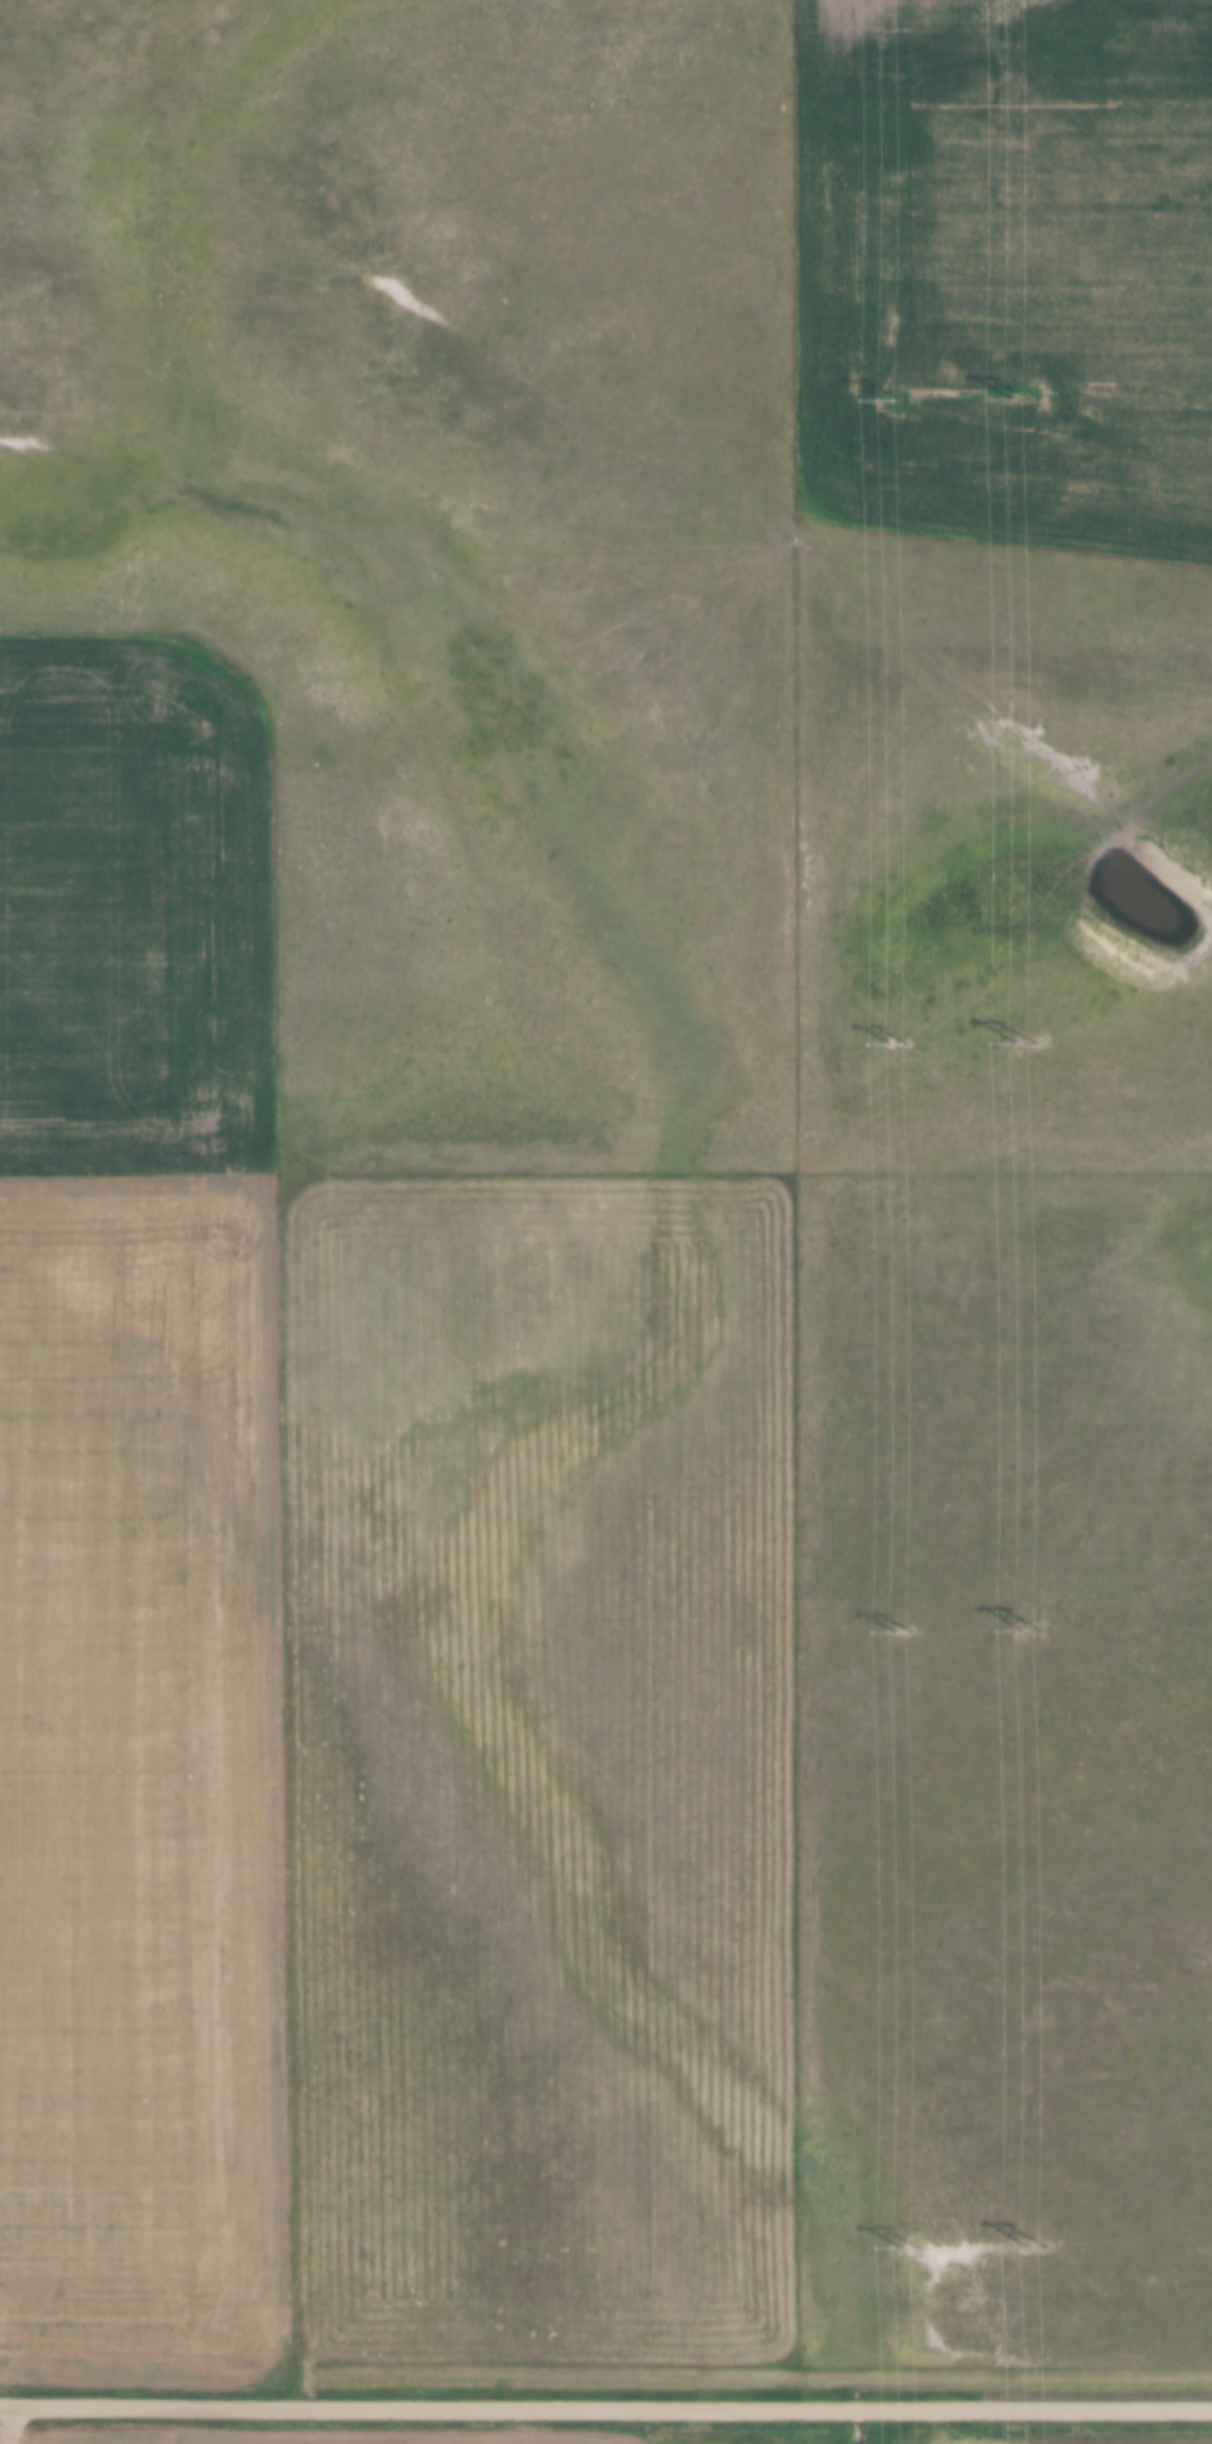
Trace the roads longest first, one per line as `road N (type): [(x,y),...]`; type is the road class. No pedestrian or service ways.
road 1 (residential): [(1211,2408),(0,2406)]

